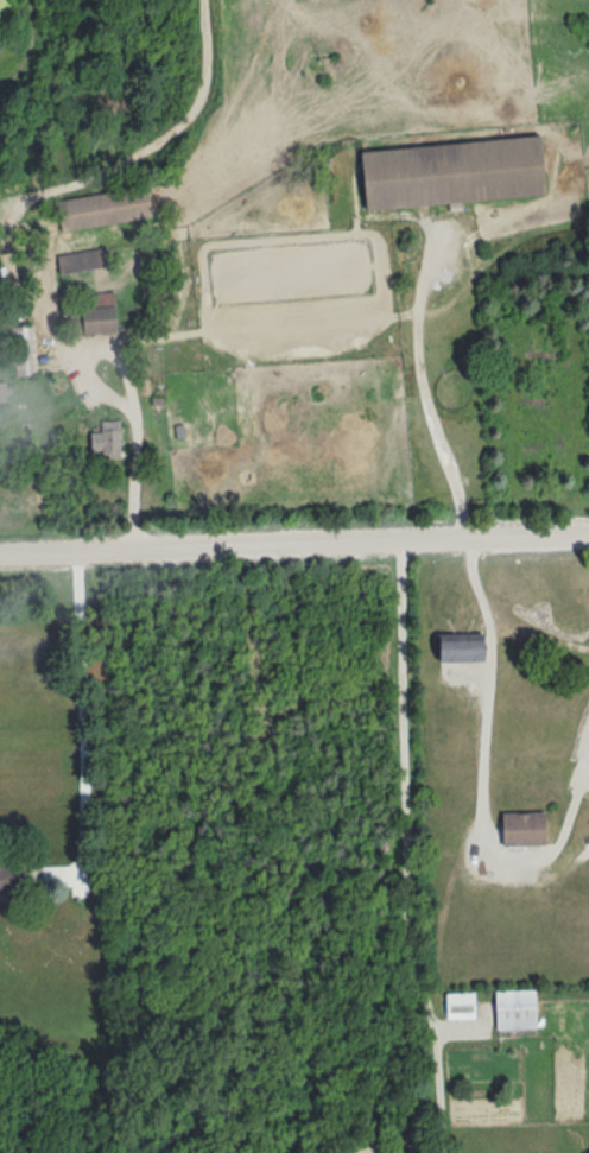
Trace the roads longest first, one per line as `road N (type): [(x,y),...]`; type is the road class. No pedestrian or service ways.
road 1 (residential): [(0,551),(588,532)]

